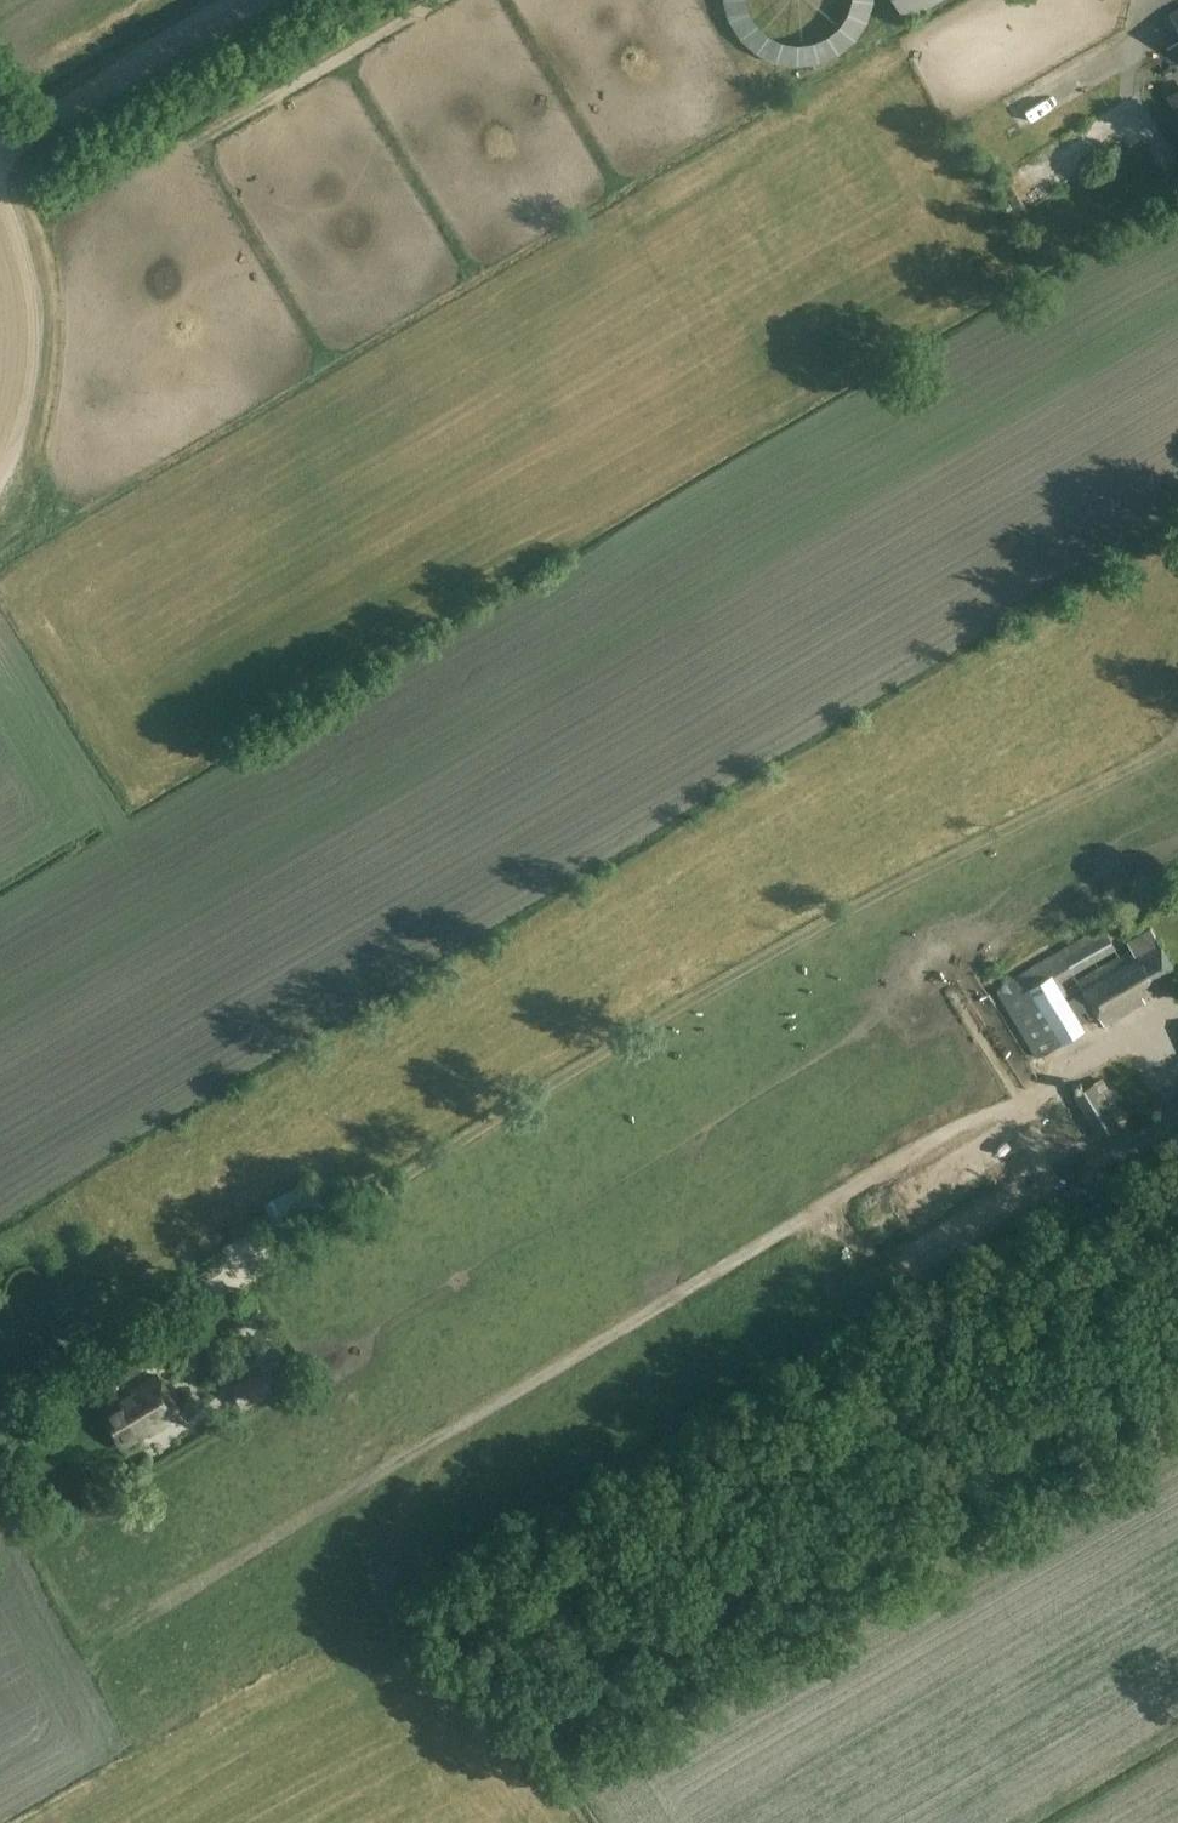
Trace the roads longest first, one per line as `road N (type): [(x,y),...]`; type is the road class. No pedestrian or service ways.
road 1 (track): [(976,1124),(351,1487)]

